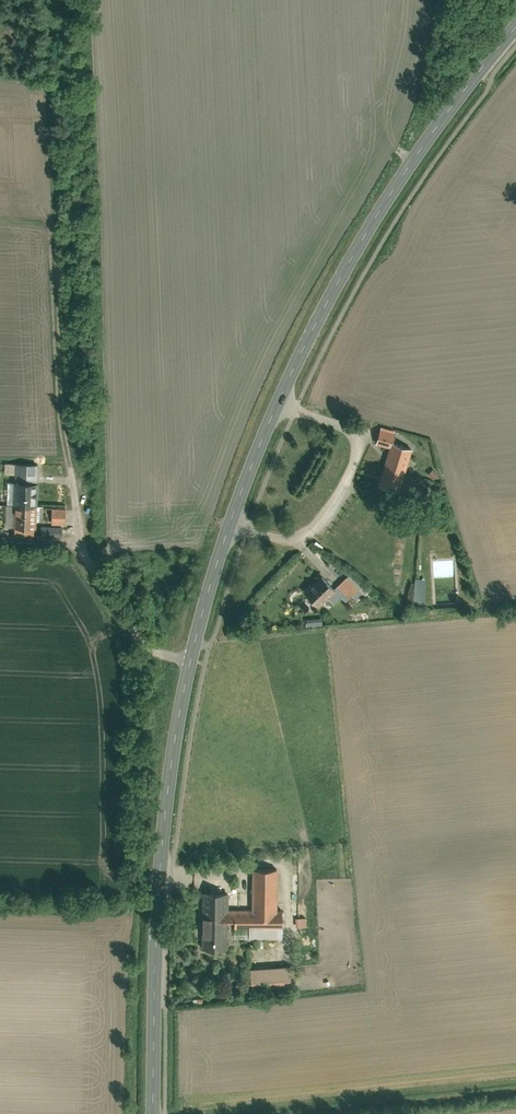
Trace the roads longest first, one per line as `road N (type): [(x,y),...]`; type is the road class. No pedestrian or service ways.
road 1 (tertiary): [(230,522),(187,651),(167,752),(156,873),(152,1113)]
road 2 (tertiary): [(515,22),(436,123),(358,243),(277,401)]
road 3 (unclassified): [(230,522),(300,536),(313,530),(354,462),(350,427),(277,401)]
road 4 (tertiary): [(277,401),(230,522)]

